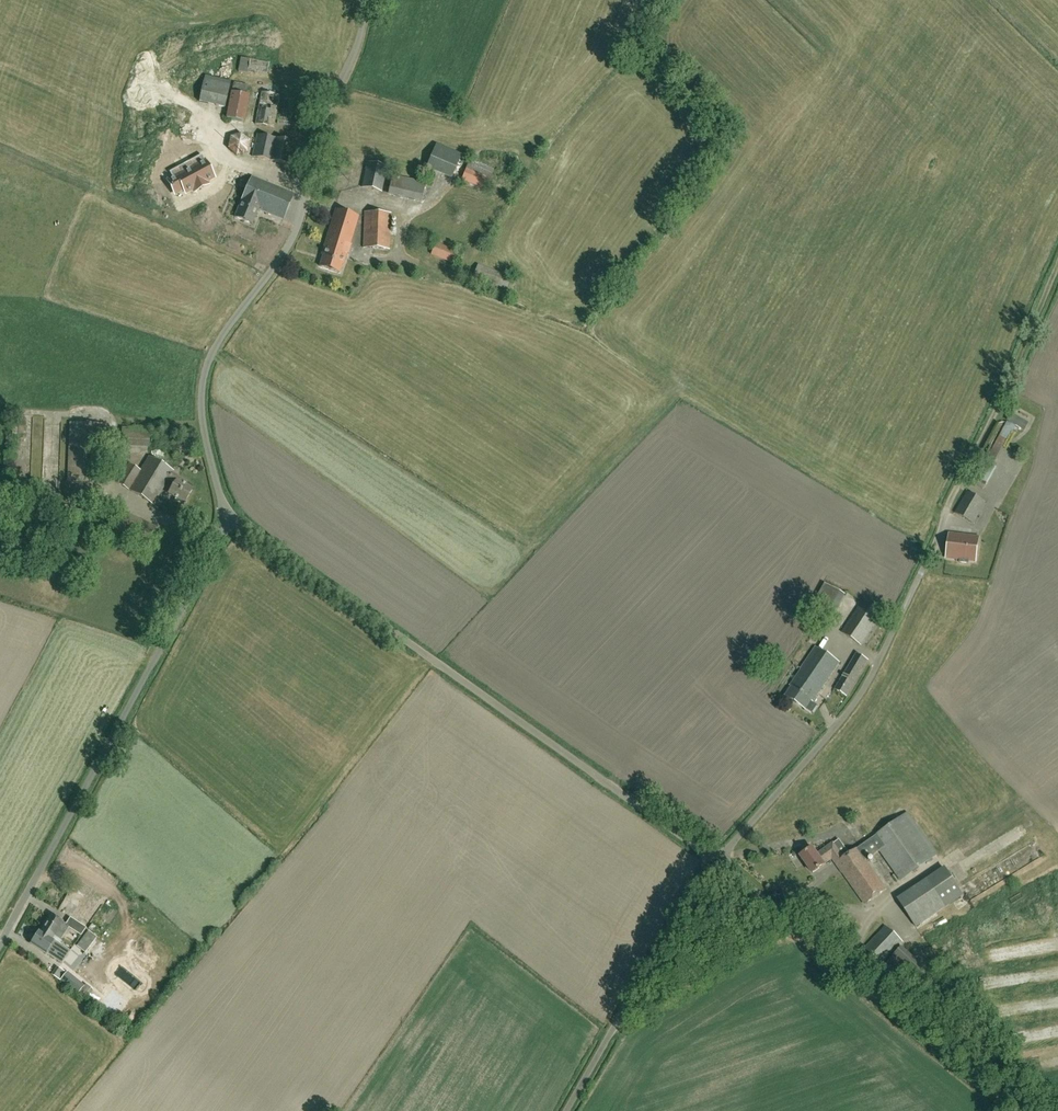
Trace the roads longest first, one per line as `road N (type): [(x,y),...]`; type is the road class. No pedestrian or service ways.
road 1 (unclassified): [(719,864),(228,521)]
road 2 (unclassified): [(228,521),(210,459),(207,364),(300,226),(315,143),(364,31),(369,0)]
road 3 (unclassified): [(0,944),(228,521)]
road 4 (unclassified): [(1020,1110),(719,864)]
road 5 (track): [(1057,266),(907,603)]
road 6 (unclassified): [(719,864),(859,694),(907,603)]
road 7 (track): [(272,272),(0,153)]
road 8 (unclassified): [(570,1110),(719,864)]
road 9 (track): [(228,521),(193,529),(115,501),(0,504)]

